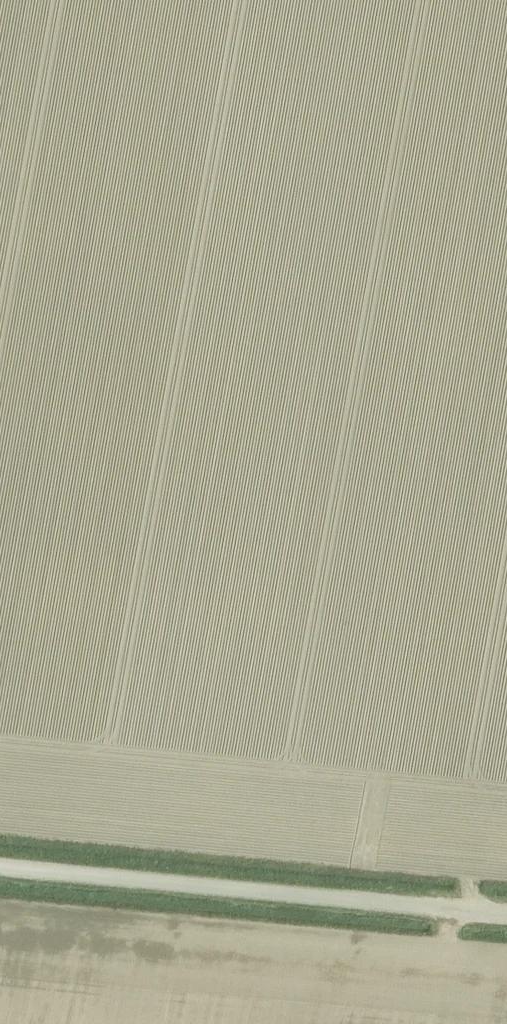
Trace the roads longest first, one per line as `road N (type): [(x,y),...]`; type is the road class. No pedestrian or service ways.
road 1 (unclassified): [(506,913),(0,863)]

